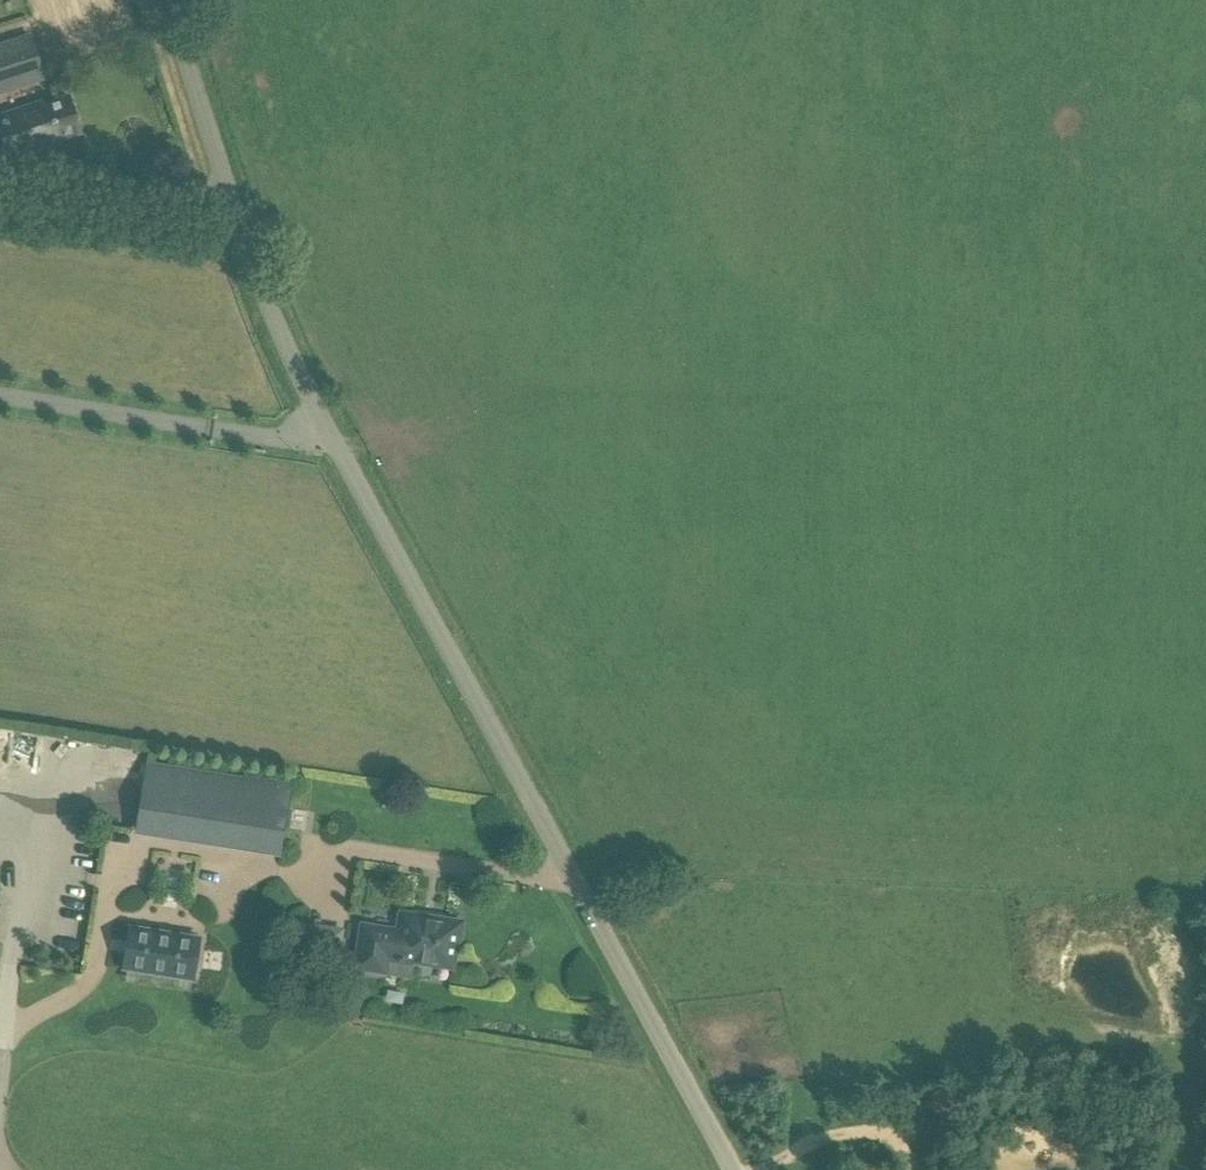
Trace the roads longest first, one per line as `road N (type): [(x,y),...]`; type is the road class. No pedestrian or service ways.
road 1 (unclassified): [(733,1169),(344,466),(257,290),(162,0)]

